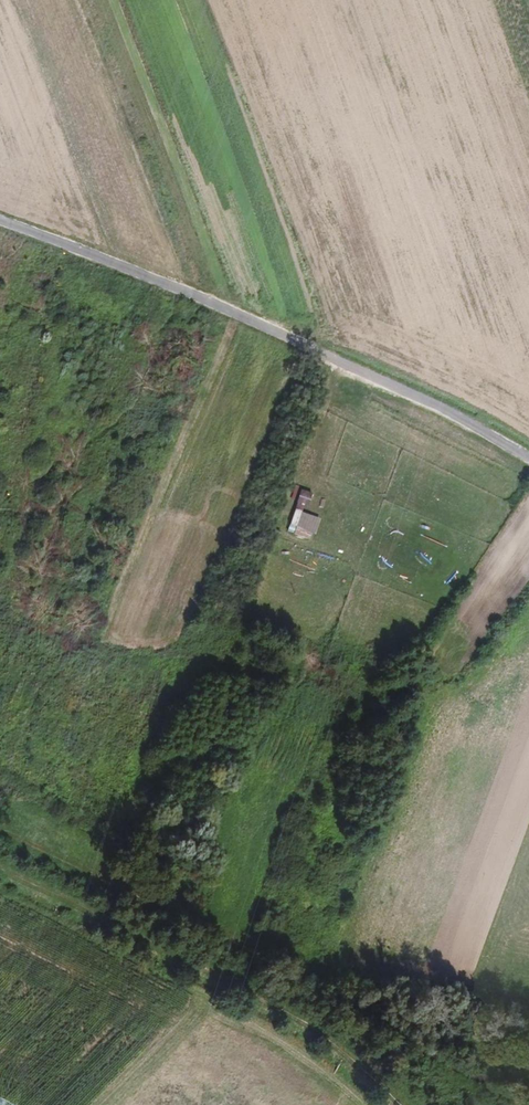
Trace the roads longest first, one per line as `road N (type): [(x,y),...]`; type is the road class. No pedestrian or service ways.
road 1 (unclassified): [(0,223),(447,408),(528,455)]
road 2 (track): [(399,1104),(296,1018),(0,866)]

